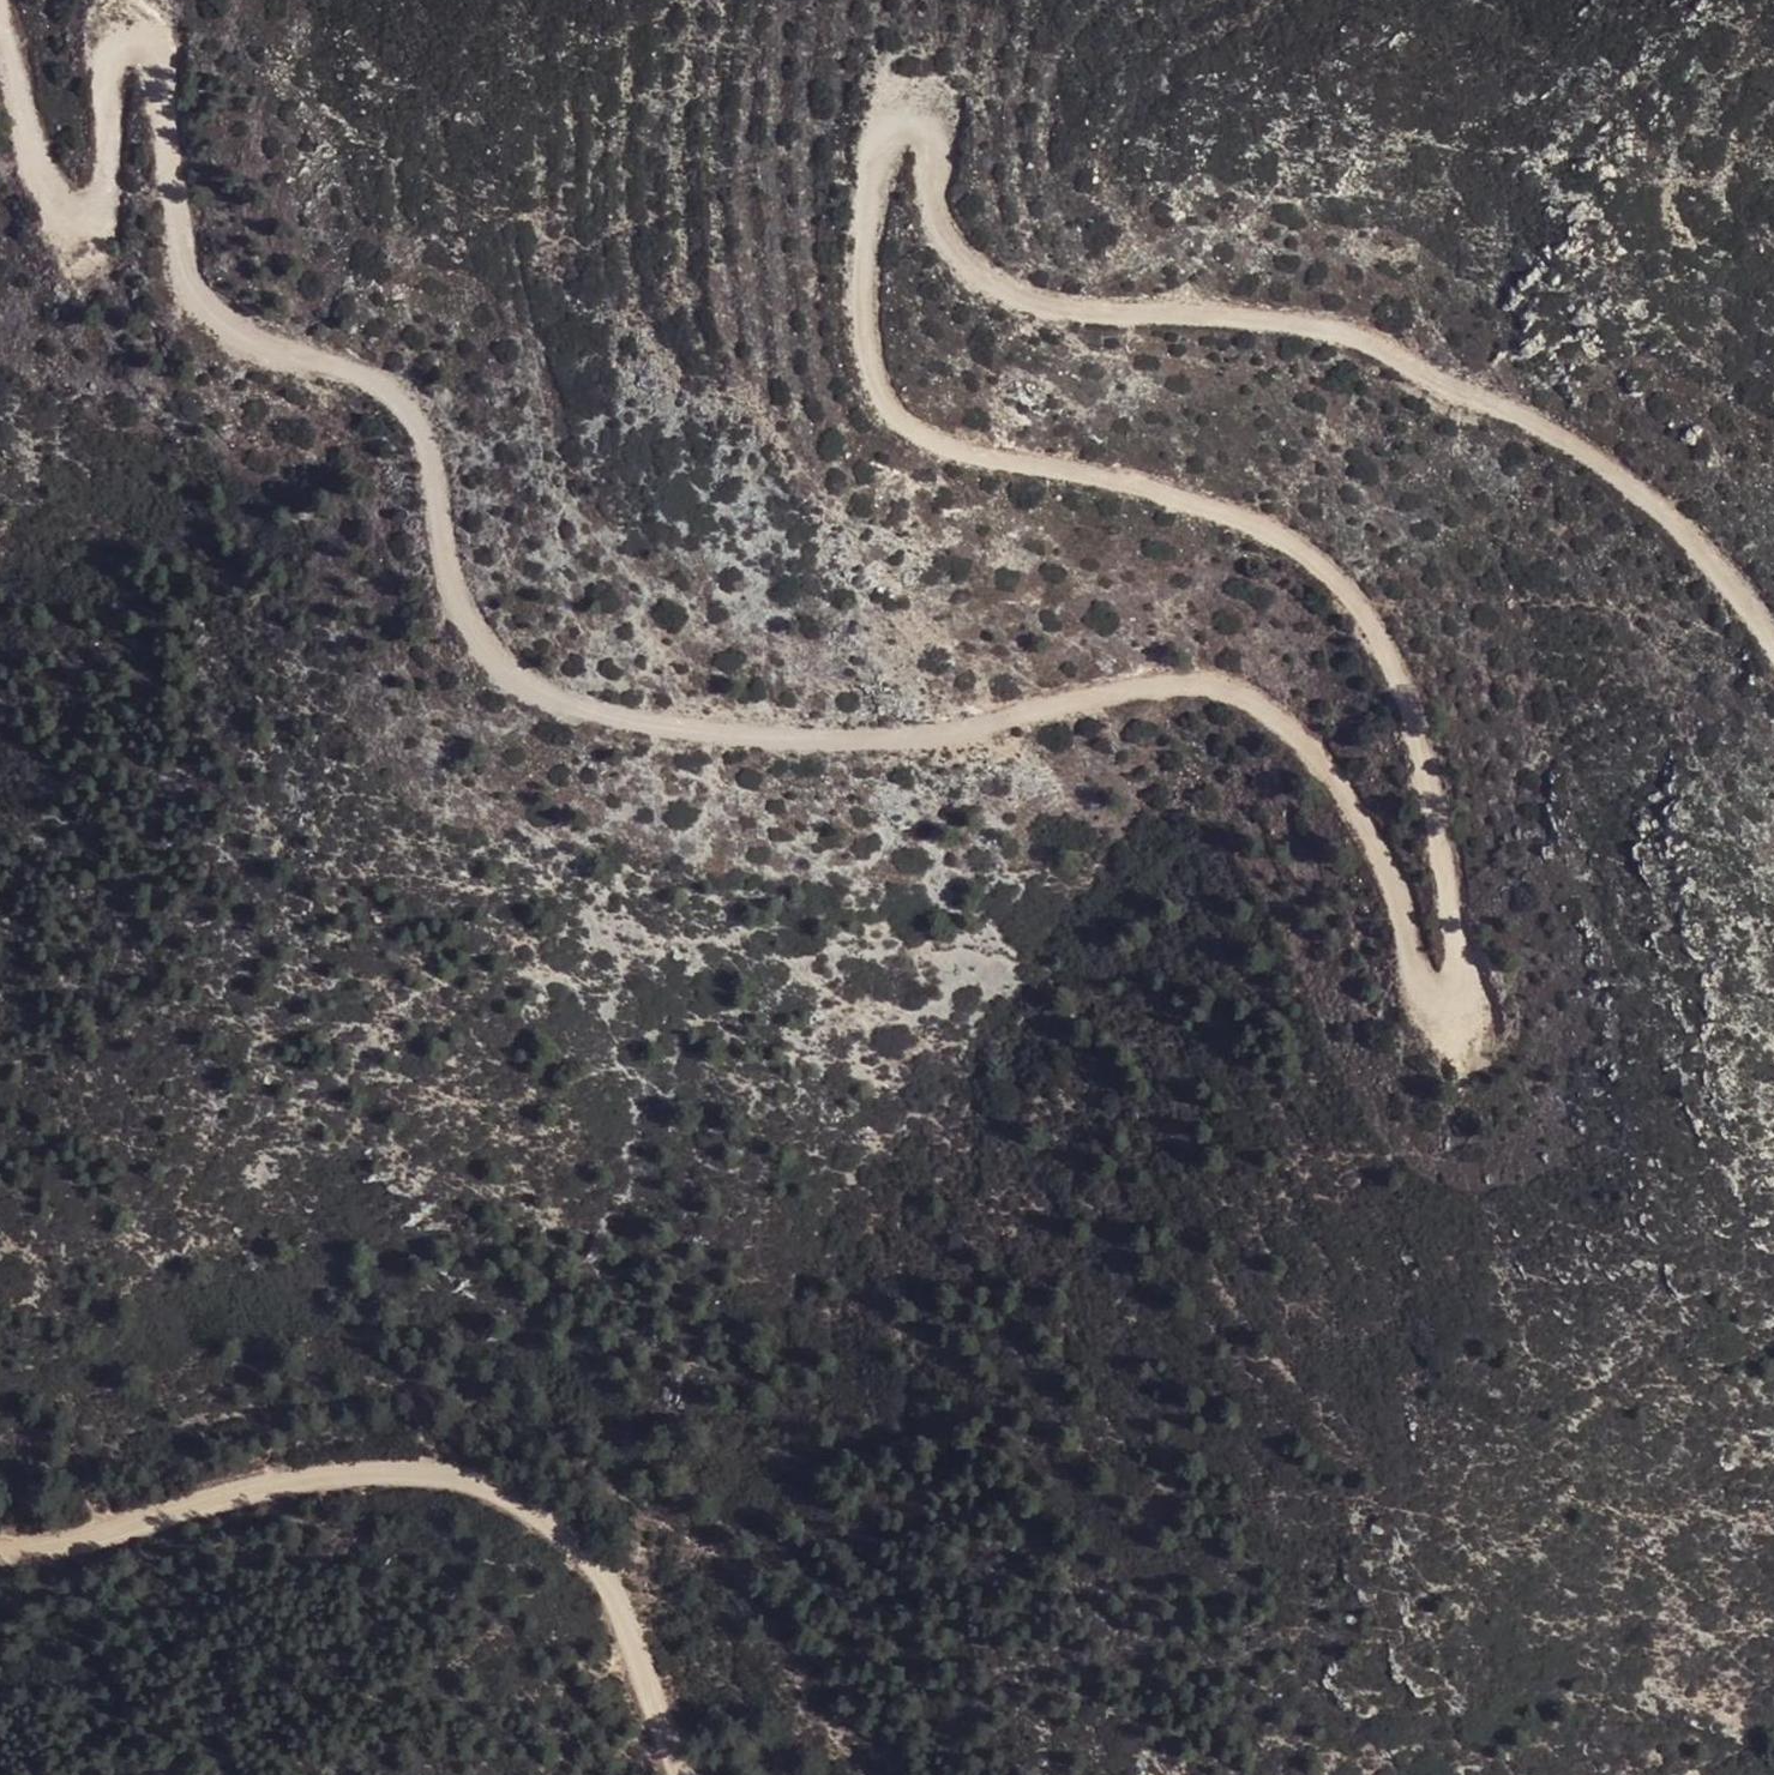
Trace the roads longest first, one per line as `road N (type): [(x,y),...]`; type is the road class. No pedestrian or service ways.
road 1 (track): [(1773,642),(1727,569),(1596,457),(1370,346),(1069,314),(989,287),(940,219),(937,135),(921,126),(901,128),(885,150),(864,307),(884,400),(908,430),(943,450),(1173,497),(1321,563),(1368,614),(1401,676),(1442,827),(1468,996),(1459,1014),(1442,1014),(1429,1001),(1407,912),(1380,847),(1327,766),(1244,696),(1204,686),(1128,696),(943,743),(819,747),(636,726),(559,707),(520,689),(487,658),(459,592),(433,440),(421,417),(395,396),(233,330),(191,284),(164,56),(141,40),(124,49),(109,197),(98,227),(78,237),(56,201),(0,0)]
road 2 (track): [(0,1551),(111,1537),(248,1495),(402,1478),(512,1516),(620,1630),(656,1774)]

